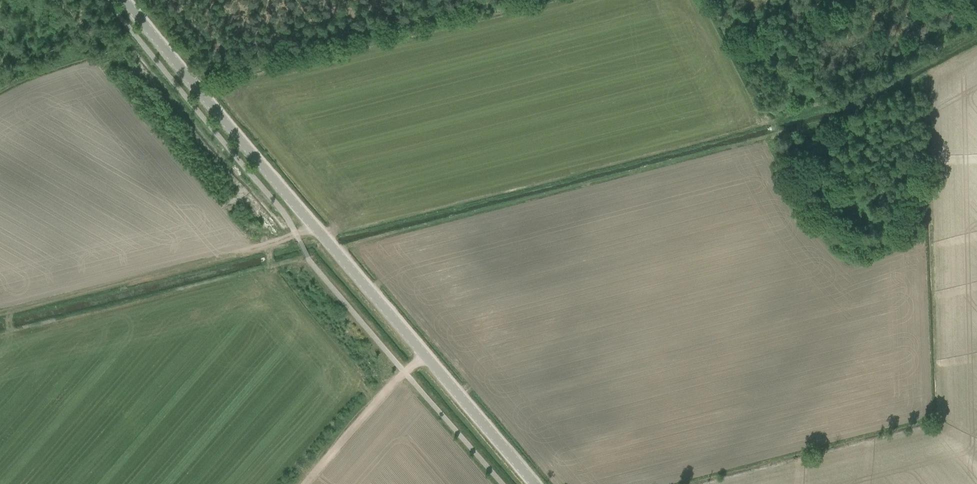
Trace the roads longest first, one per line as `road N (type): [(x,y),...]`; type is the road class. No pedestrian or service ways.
road 1 (tertiary): [(536,483),(124,0)]
road 2 (track): [(405,373),(306,483)]

